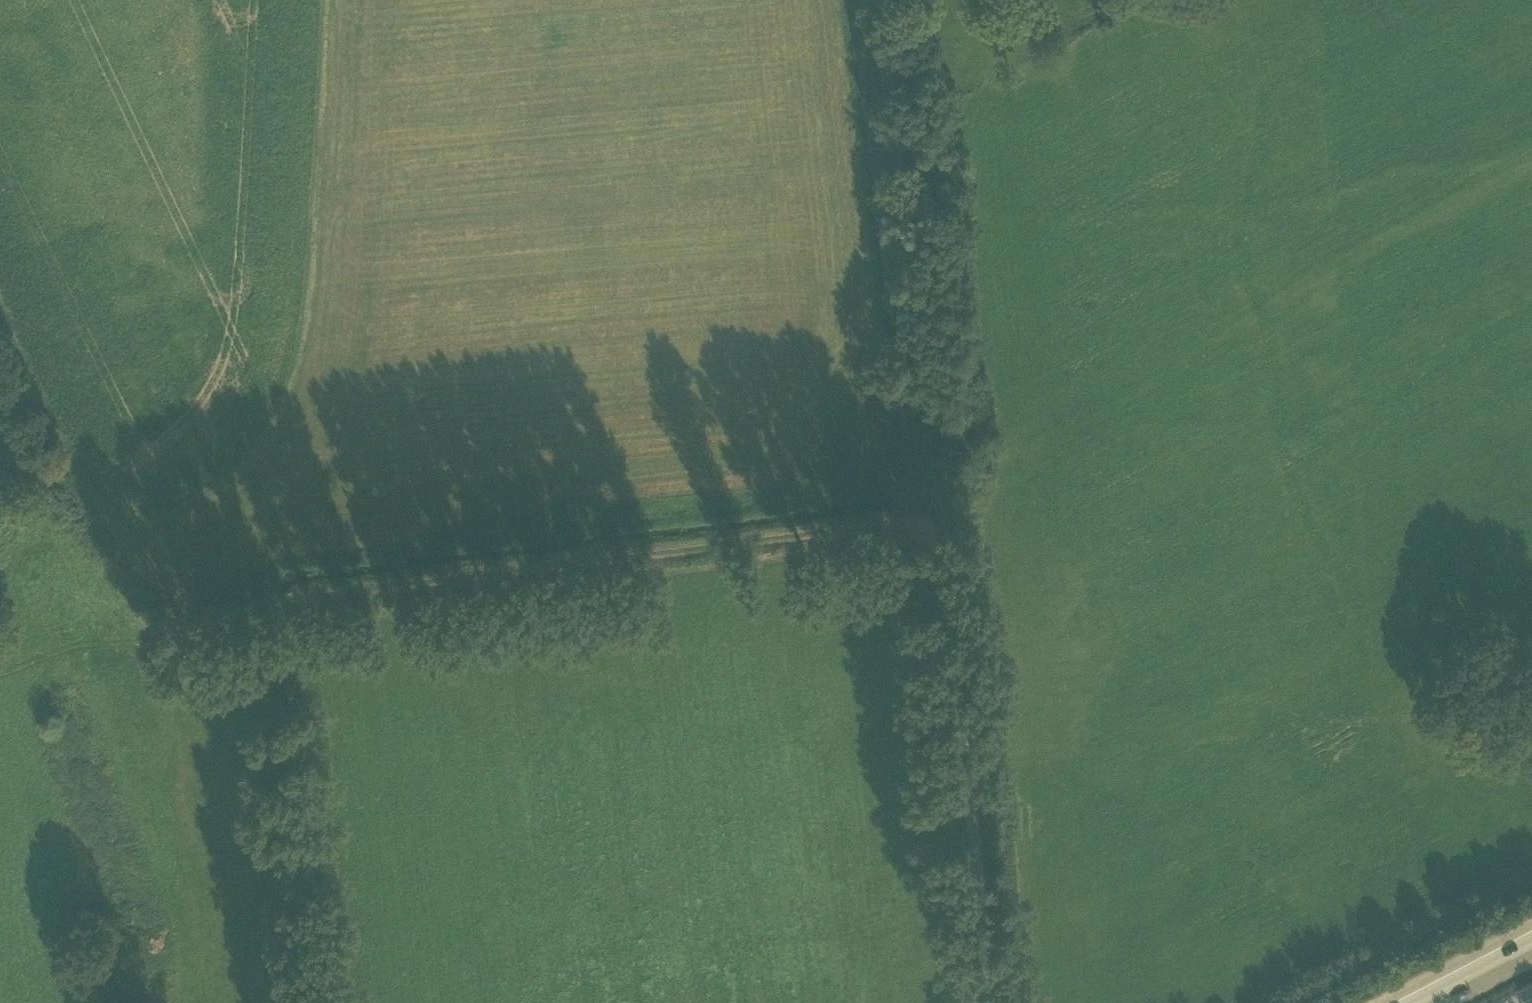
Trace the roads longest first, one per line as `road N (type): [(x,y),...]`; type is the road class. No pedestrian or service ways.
road 1 (track): [(993,1002),(878,0)]
road 2 (track): [(938,523),(295,603),(184,606),(142,575),(109,529)]
road 3 (track): [(938,523),(961,521),(1340,259),(1531,163)]
road 4 (track): [(1283,1002),(1531,871)]
road 5 (motorway): [(1531,944),(1418,1002)]

